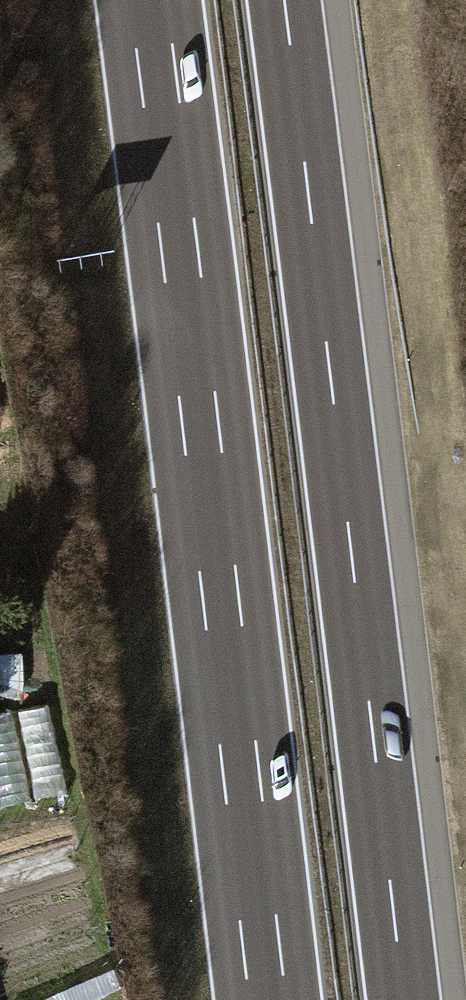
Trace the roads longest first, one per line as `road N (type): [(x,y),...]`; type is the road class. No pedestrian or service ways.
road 1 (motorway): [(406,999),(286,0)]
road 2 (motorway): [(149,0),(268,999)]

